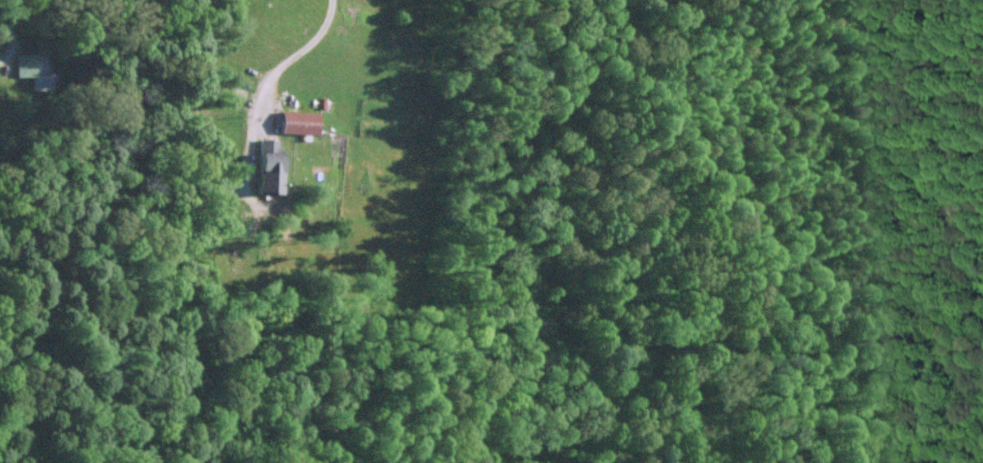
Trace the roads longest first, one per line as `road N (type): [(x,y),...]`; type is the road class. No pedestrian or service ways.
road 1 (residential): [(336,0),(341,16),(264,89)]

